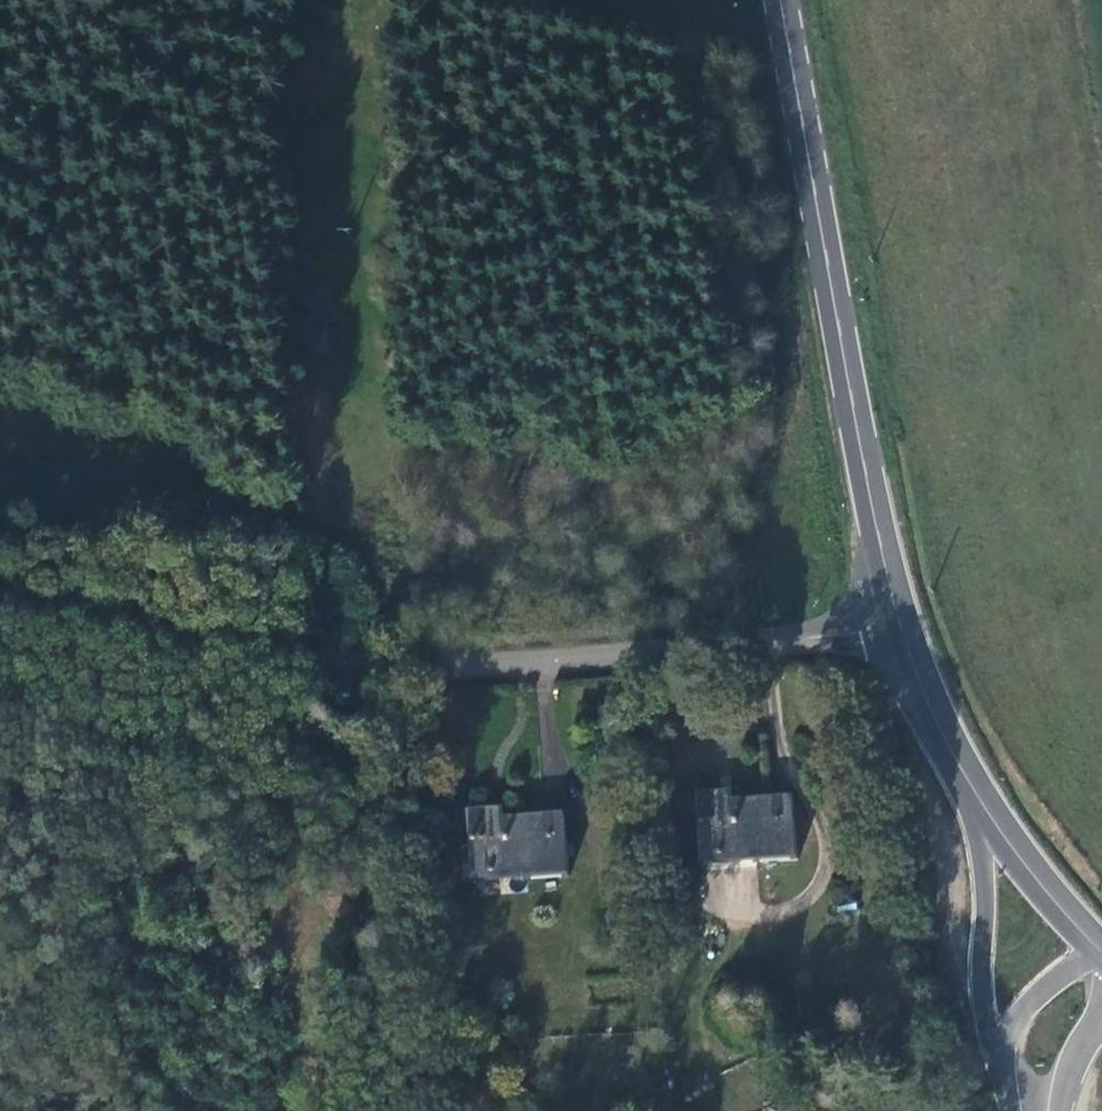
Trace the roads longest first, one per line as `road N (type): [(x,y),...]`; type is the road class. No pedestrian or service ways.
road 1 (unclassified): [(899,635),(879,630),(409,674),(0,592)]
road 2 (secondary): [(779,0),(899,635)]
road 3 (tertiary): [(977,806),(988,1051)]
road 4 (secondary): [(899,635),(977,806)]
road 5 (secondary): [(977,806),(1091,944)]
road 6 (tertiary): [(1091,944),(988,1051)]

